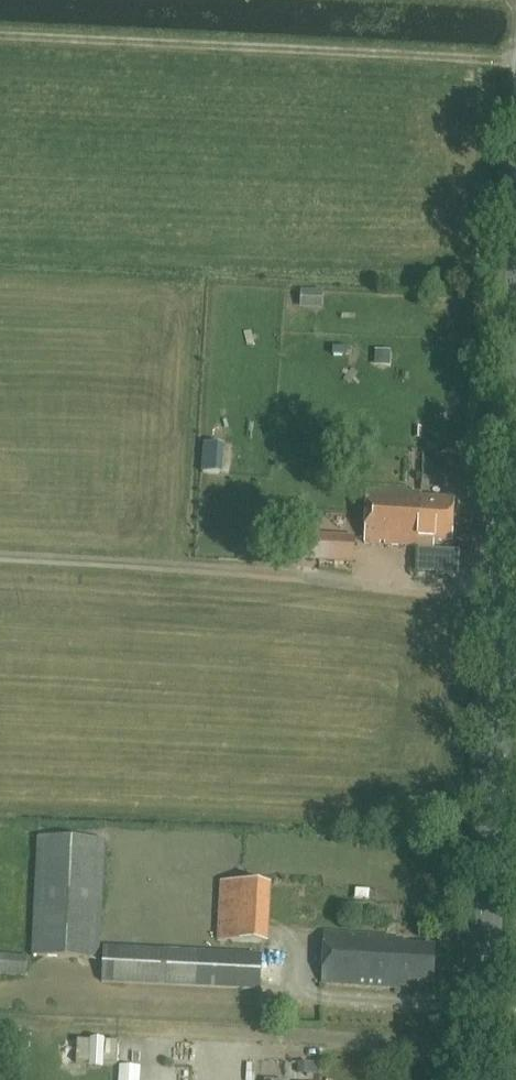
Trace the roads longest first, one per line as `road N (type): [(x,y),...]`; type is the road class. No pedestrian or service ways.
road 1 (secondary): [(485,1079),(515,363)]
road 2 (track): [(515,61),(0,37)]
road 3 (track): [(0,556),(238,568),(386,586),(504,584)]

